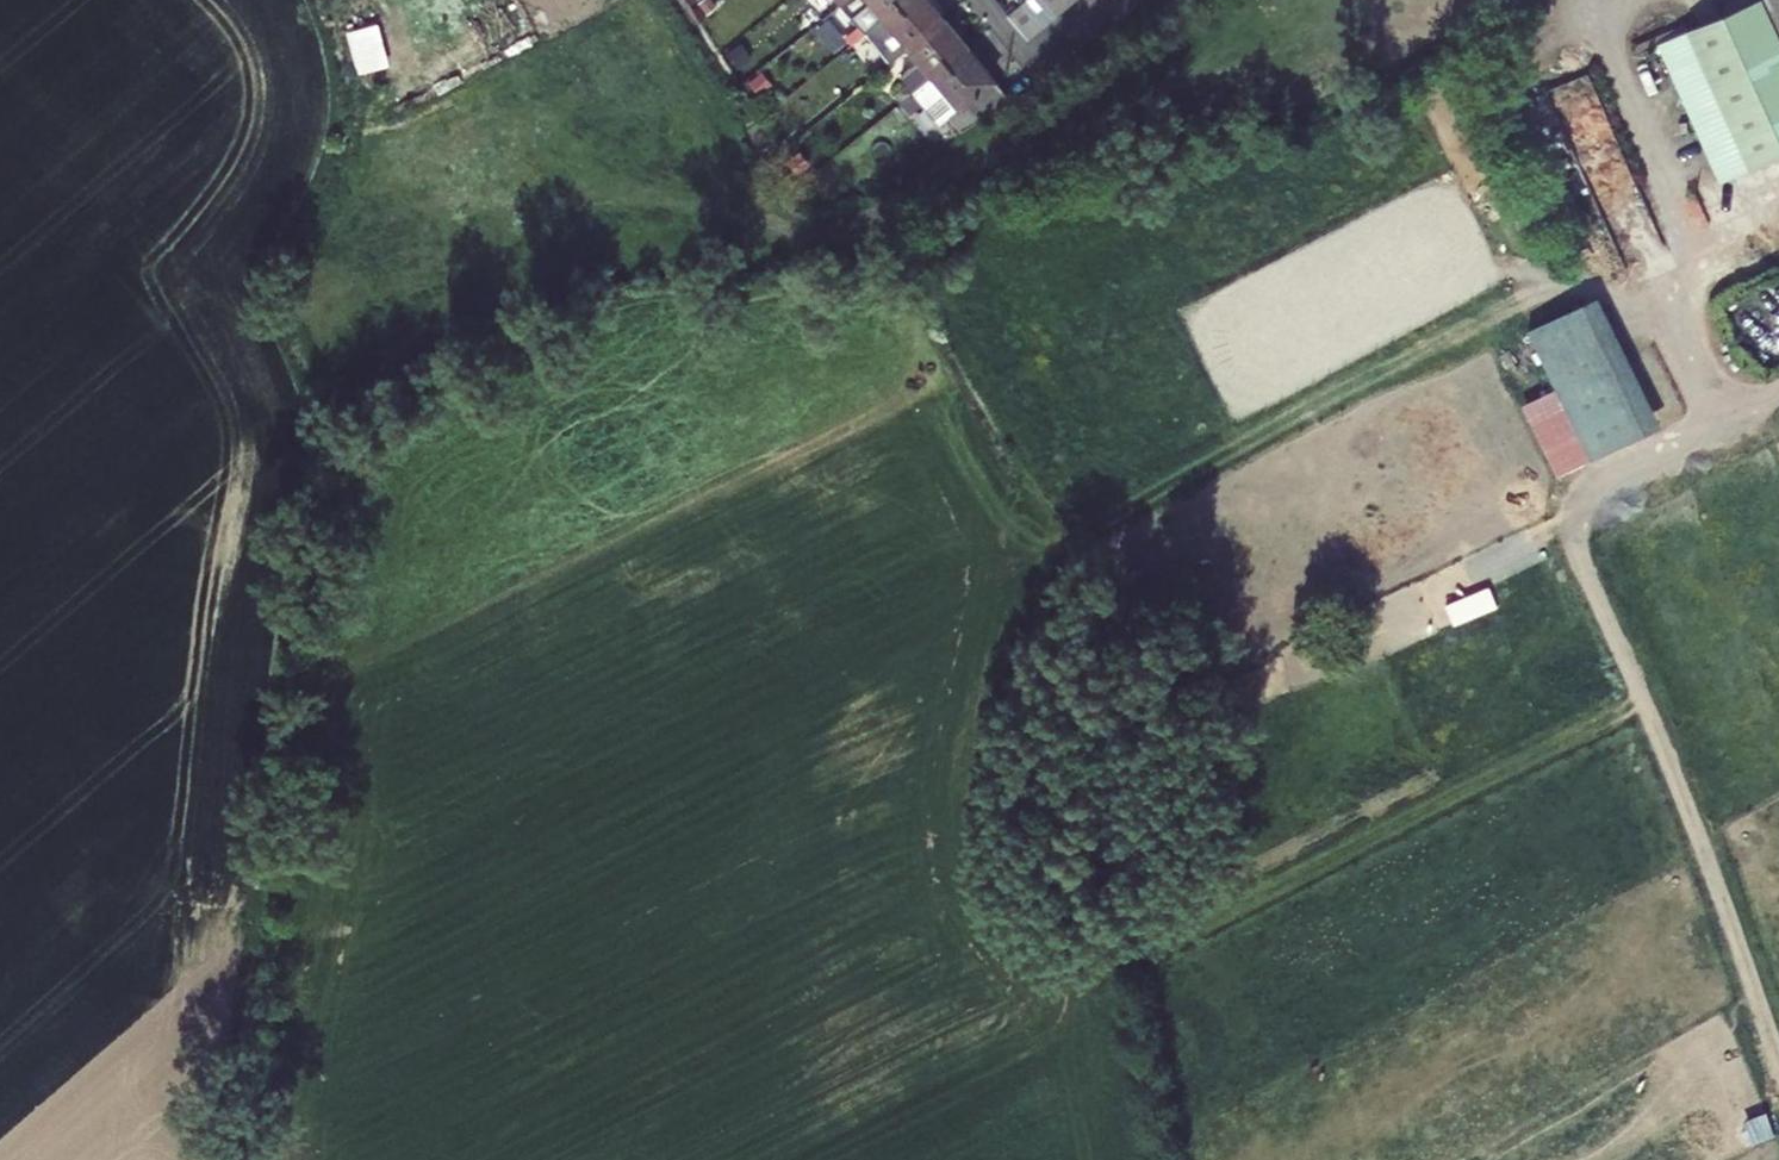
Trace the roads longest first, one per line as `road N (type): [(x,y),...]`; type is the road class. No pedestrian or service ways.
road 1 (track): [(1778,378),(1562,506),(1778,1090)]

